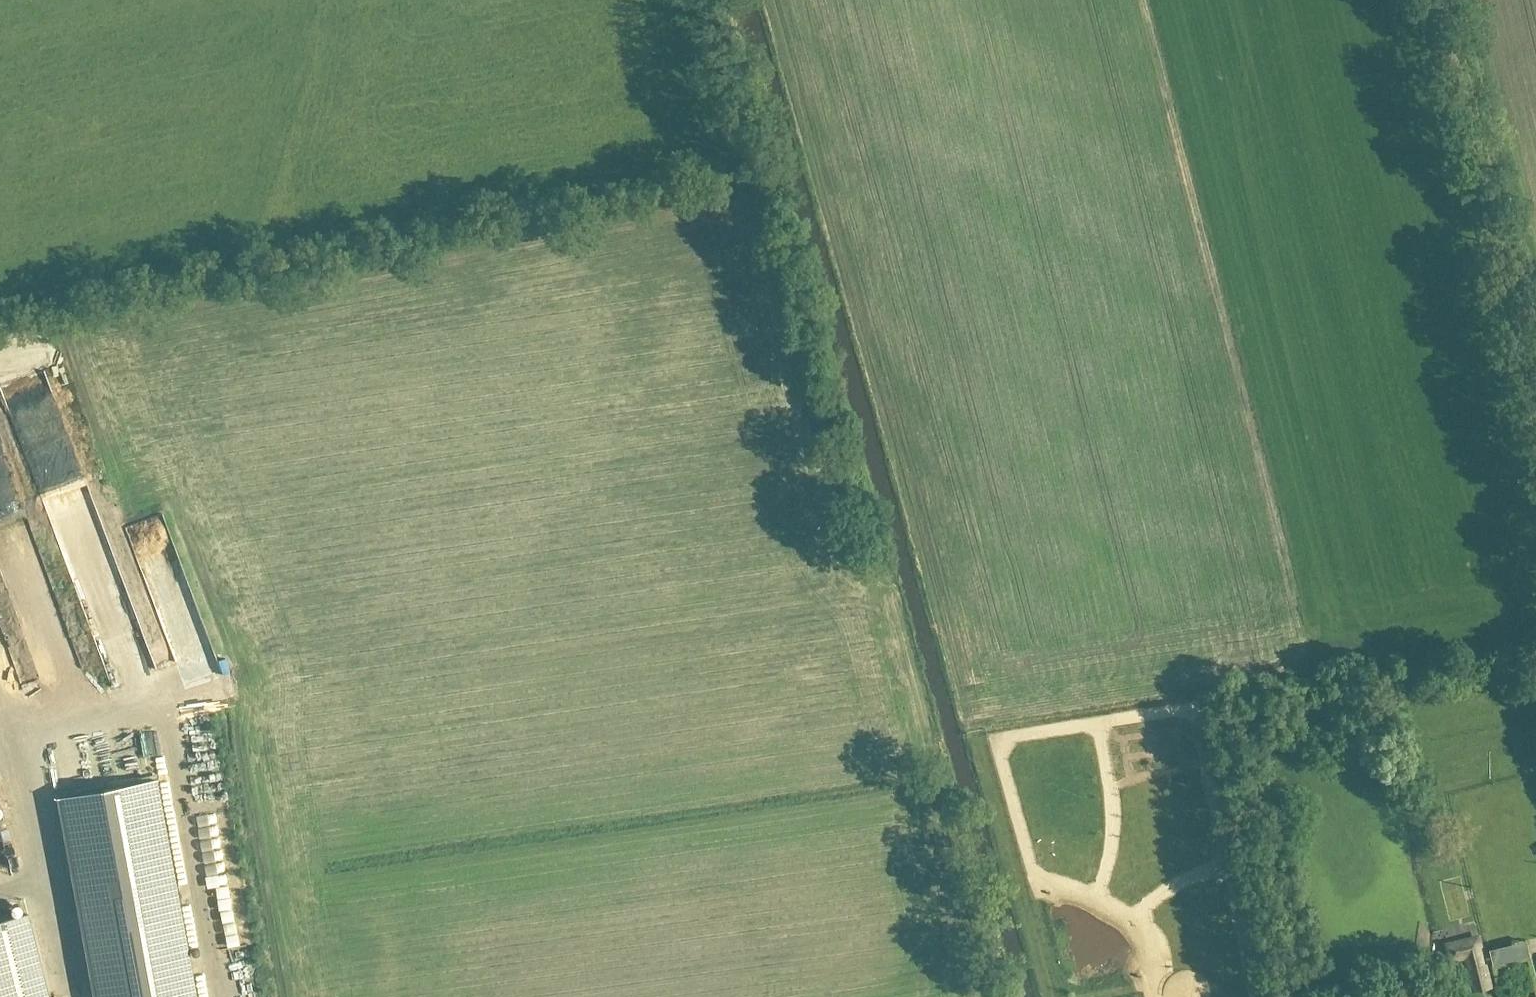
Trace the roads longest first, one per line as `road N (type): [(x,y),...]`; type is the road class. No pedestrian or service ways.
road 1 (unclassified): [(1535,366),(1451,0)]

